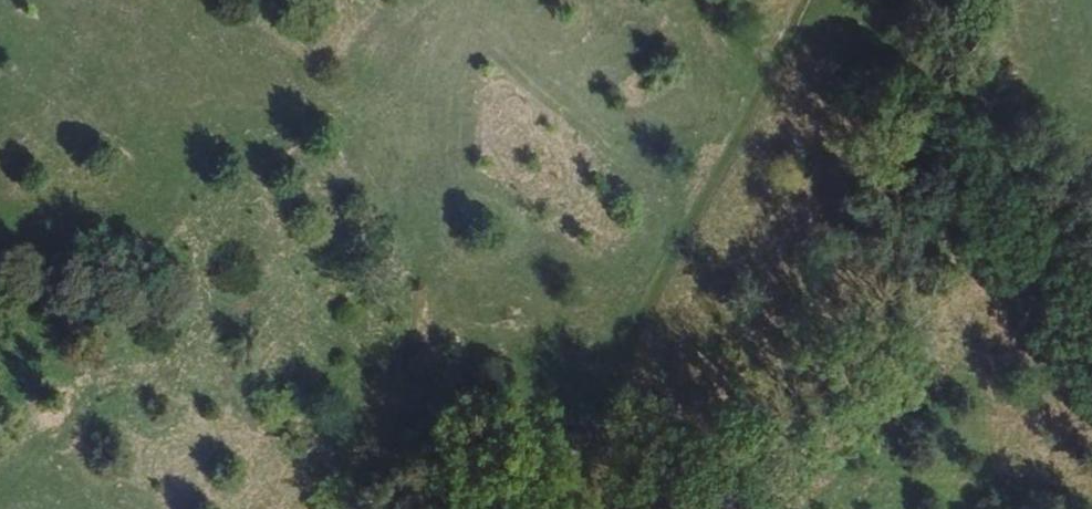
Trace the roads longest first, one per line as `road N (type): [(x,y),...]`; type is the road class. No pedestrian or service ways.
road 1 (track): [(805,0),(639,311),(572,508)]

